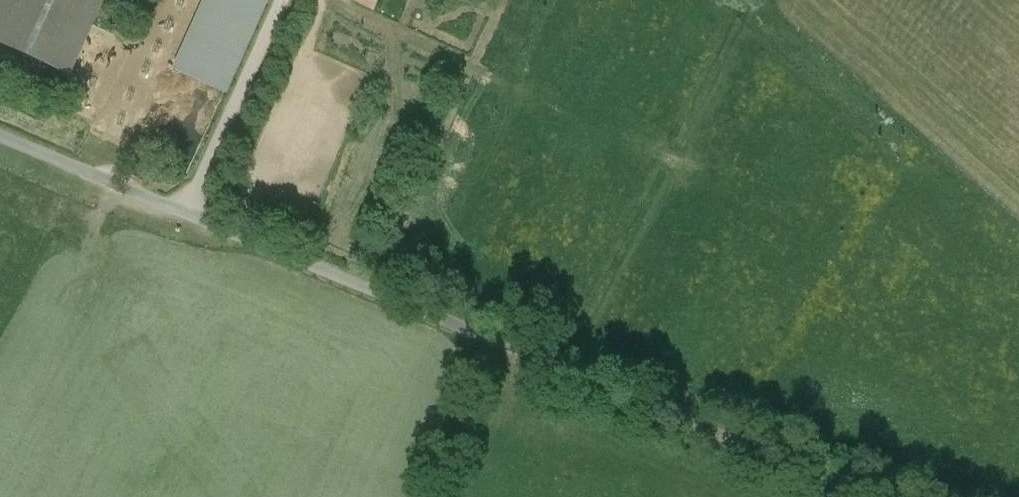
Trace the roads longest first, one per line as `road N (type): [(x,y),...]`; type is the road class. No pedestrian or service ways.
road 1 (unclassified): [(0,135),(867,496)]

